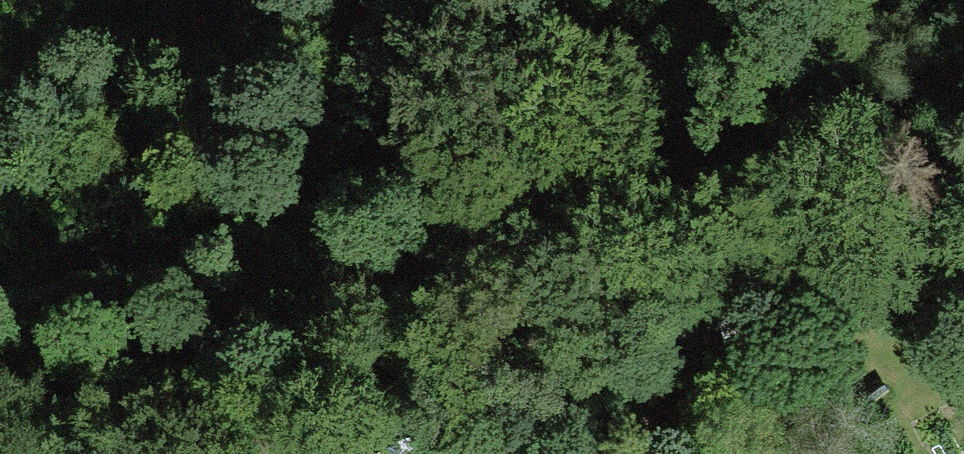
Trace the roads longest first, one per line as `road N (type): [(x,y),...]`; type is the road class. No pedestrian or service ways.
road 1 (residential): [(0,364),(145,357),(346,304),(841,113),(963,93)]
road 2 (unclassified): [(0,298),(198,250),(743,0)]

